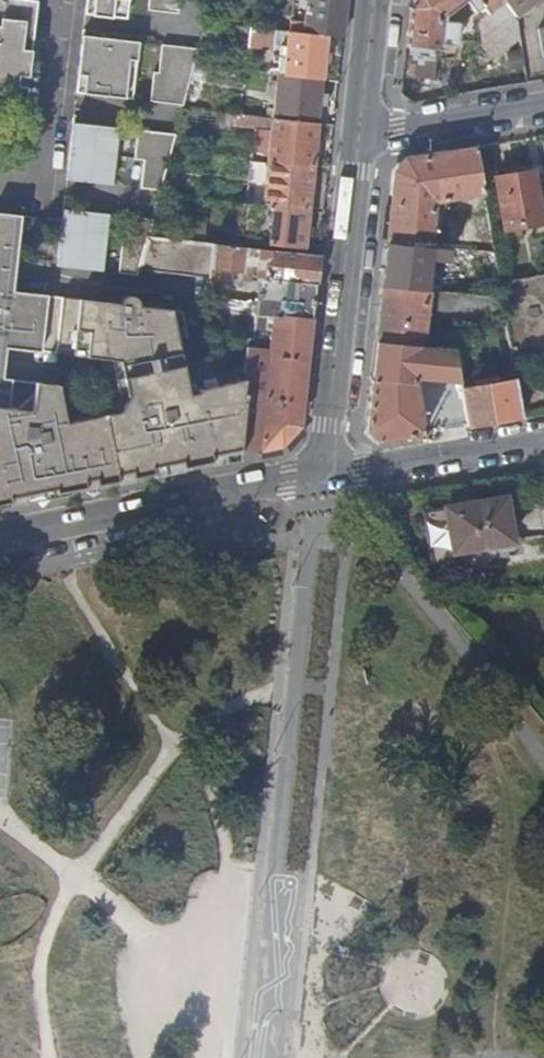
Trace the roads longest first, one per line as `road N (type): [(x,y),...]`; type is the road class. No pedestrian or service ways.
road 1 (tertiary): [(323,475),(357,137)]
road 2 (tertiary): [(323,475),(0,537)]
road 3 (residential): [(0,190),(43,193),(60,0)]
road 4 (residential): [(323,475),(543,438)]
road 5 (residential): [(357,137),(543,107)]
road 6 (tertiary): [(357,137),(375,0)]

